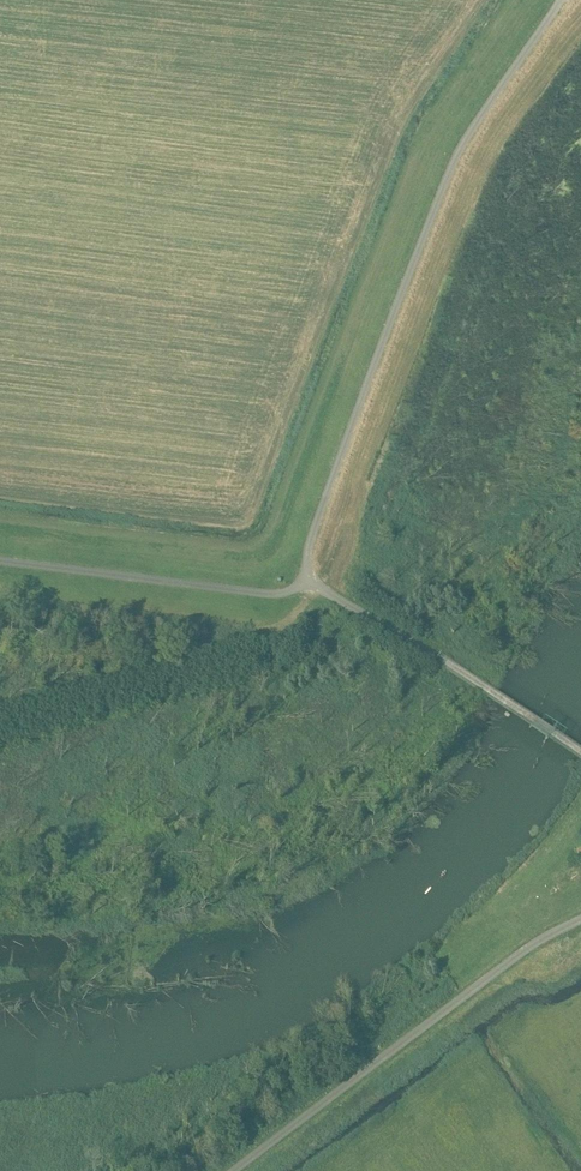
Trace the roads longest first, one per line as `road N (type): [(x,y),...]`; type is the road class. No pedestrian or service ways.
road 1 (unclassified): [(314,580),(309,554),(326,495),(431,181),(505,67),(563,0)]
road 2 (unclassified): [(233,1170),(545,937),(580,919)]
road 3 (unclassified): [(314,580),(266,593),(0,561)]
road 4 (unclassified): [(580,753),(314,580)]

